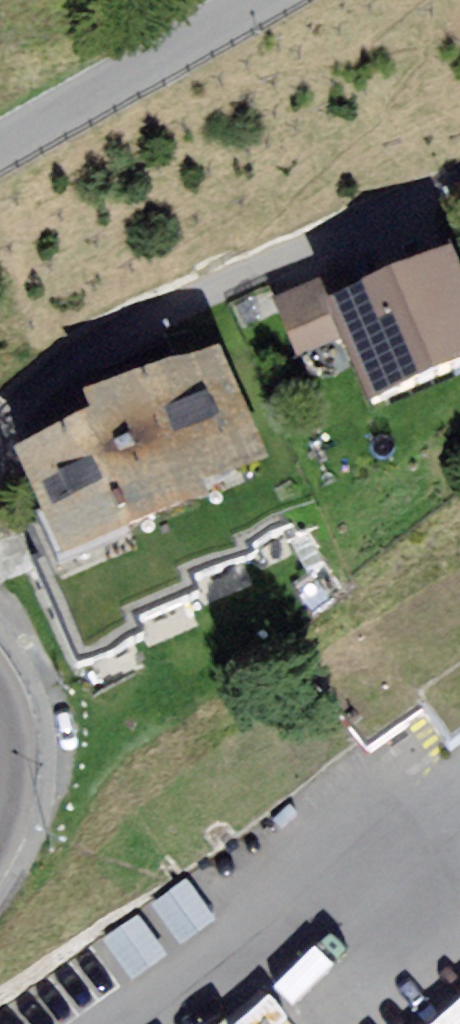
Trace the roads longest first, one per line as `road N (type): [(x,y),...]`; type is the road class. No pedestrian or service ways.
road 1 (residential): [(0,440),(117,340),(459,179)]
road 2 (residential): [(0,144),(258,0)]

